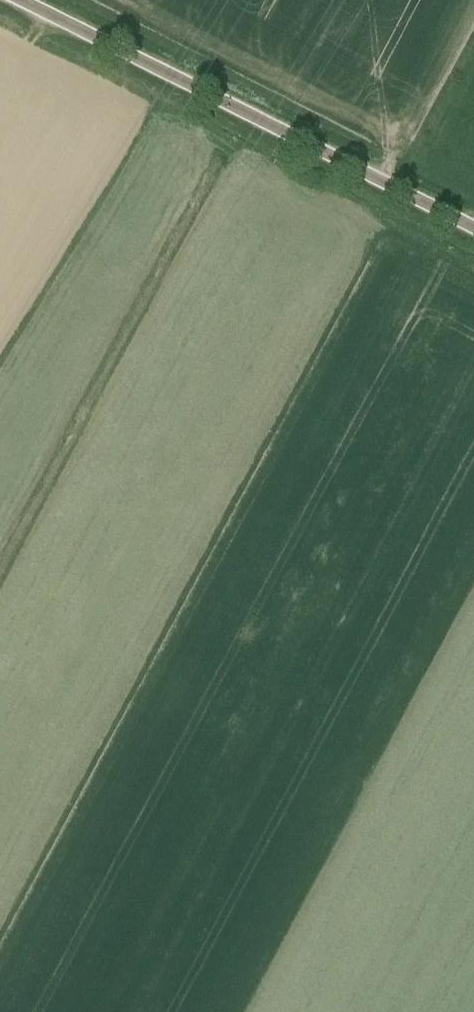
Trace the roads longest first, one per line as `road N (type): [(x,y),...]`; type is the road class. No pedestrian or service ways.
road 1 (motorway): [(412,171),(0,833)]
road 2 (motorway): [(198,621),(473,178)]
road 3 (unclassified): [(473,229),(19,0)]
road 4 (motorway): [(198,621),(251,575),(473,272)]
road 5 (motorway): [(0,934),(198,621)]
road 6 (motorway): [(473,41),(412,171)]

